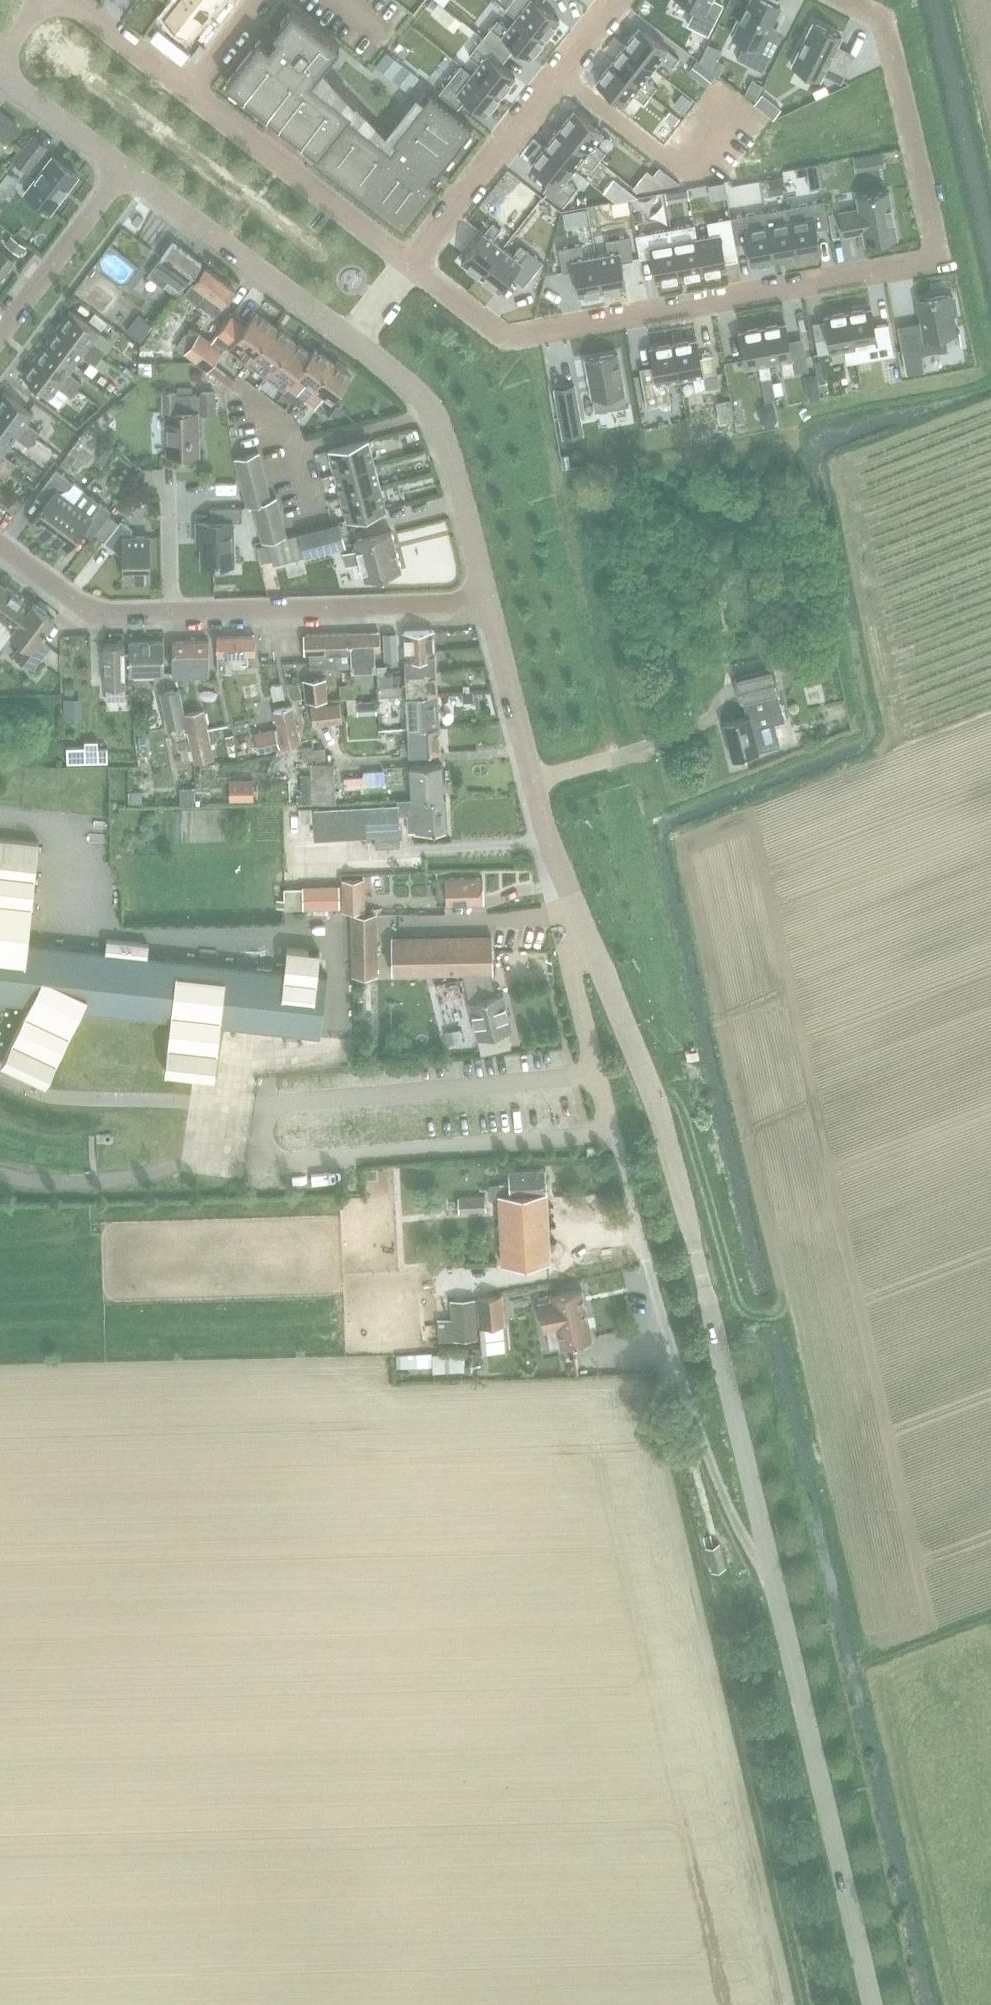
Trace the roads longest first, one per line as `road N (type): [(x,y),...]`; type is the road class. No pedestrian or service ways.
road 1 (residential): [(412,264),(508,338),(940,260),(884,21),(843,0)]
road 2 (residential): [(580,918),(569,963),(642,1273),(729,1515),(772,1575)]
road 3 (unclassified): [(871,2004),(772,1575)]
road 4 (residential): [(702,1264),(662,1113),(580,918)]
road 5 (residential): [(580,918),(550,840),(491,600)]
road 6 (unclassified): [(772,1575),(702,1264)]
road 7 (residential): [(491,600),(174,609)]
road 8 (residential): [(187,90),(412,264)]
road 9 (residential): [(355,338),(128,171)]
road 10 (residential): [(412,264),(562,73)]
road 11 (residential): [(562,73),(675,162),(701,159),(741,107)]
road 12 (residential): [(0,344),(128,171)]
road 13 (residential): [(491,600),(460,478),(424,413)]
road 14 (residential): [(174,609),(101,611),(0,542)]
road 15 (residential): [(128,171),(0,73)]
road 16 (residential): [(71,0),(187,90)]
road 17 (residential): [(424,413),(284,448)]

